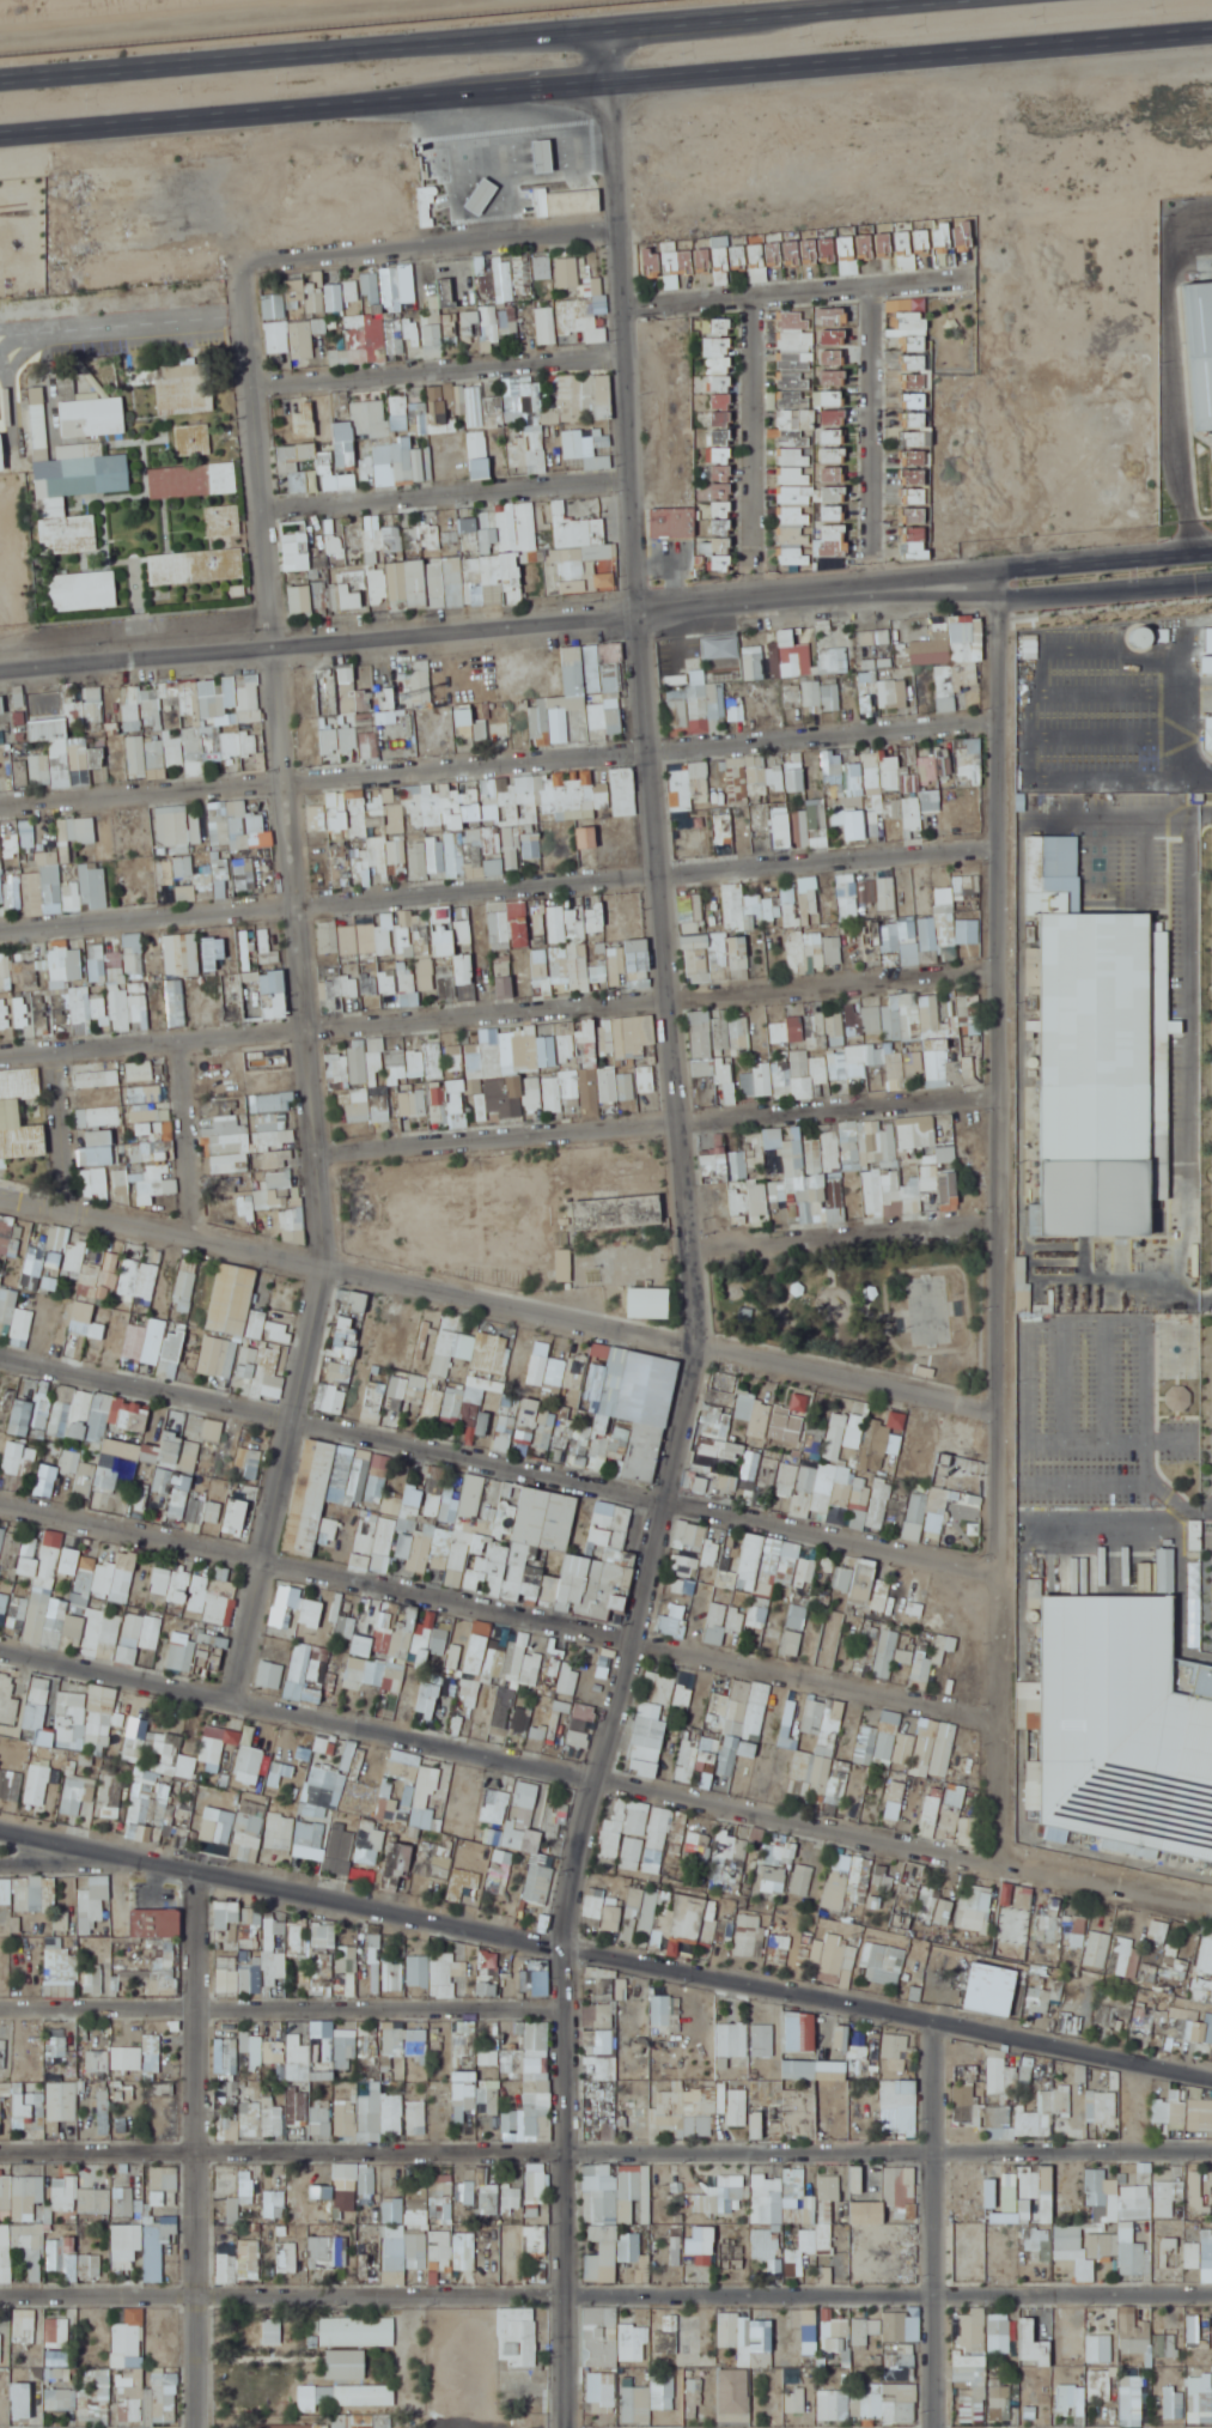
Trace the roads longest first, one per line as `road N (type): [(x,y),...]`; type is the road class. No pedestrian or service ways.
road 1 (secondary): [(568,2427),(567,1919),(700,1343),(645,745),(609,34)]
road 2 (residential): [(251,272),(261,503),(322,1259),(227,1711)]
road 3 (residential): [(999,1866),(997,585)]
road 4 (residential): [(1211,2083),(0,1830)]
road 5 (residential): [(0,1664),(1211,1912)]
road 6 (primary): [(0,138),(1211,35)]
road 7 (residential): [(0,2156),(1211,2153)]
road 8 (residential): [(0,1497),(994,1716)]
road 9 (residential): [(0,1351),(993,1568)]
road 10 (residential): [(993,1403),(0,1190)]
road 11 (residential): [(0,1053),(998,964)]
road 12 (residential): [(0,925),(997,840)]
road 13 (residential): [(0,800),(997,716)]
road 14 (secondary): [(997,585),(0,665)]
road 15 (residential): [(312,1149),(999,1089)]
road 16 (primary): [(609,34),(0,85)]
road 17 (residential): [(565,2004),(0,2005)]
road 18 (residential): [(197,1872),(196,2427)]
road 19 (primary): [(987,0),(609,34)]
road 20 (residential): [(252,383),(623,350)]
road 21 (residential): [(251,272),(619,231)]
road 22 (residential): [(261,503),(628,473)]
road 23 (residential): [(690,1234),(999,1213)]
road 24 (residential): [(659,299),(961,275)]
road 25 (residential): [(870,567),(870,283)]
road 26 (residential): [(753,572),(750,293)]
road 27 (secondary): [(1211,552),(1013,569),(997,585)]
road 28 (secondary): [(997,585),(1018,597),(1211,584)]
road 29 (residential): [(196,1232),(183,1037)]
road 30 (residential): [(68,1204),(59,1048)]
road 31 (residential): [(0,1858),(127,1856)]

